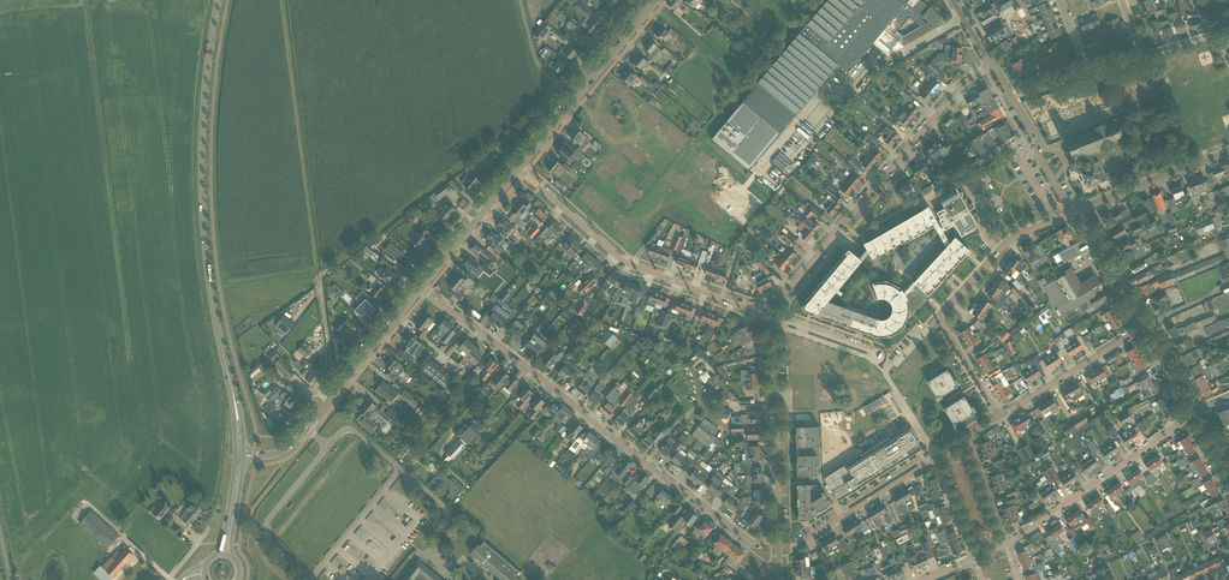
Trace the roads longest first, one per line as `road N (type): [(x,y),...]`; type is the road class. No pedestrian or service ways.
road 1 (residential): [(779,543),(748,540),(422,286)]
road 2 (secondary): [(235,402),(209,282),(201,185),(204,98),(220,0)]
road 3 (unclassified): [(771,306),(736,303),(622,261),(519,168)]
road 4 (residential): [(243,455),(272,454),(294,442),(422,286)]
road 5 (residential): [(1005,544),(1196,413)]
road 6 (residential): [(842,223),(956,92),(991,65)]
road 7 (residential): [(779,543),(774,326)]
road 8 (residential): [(779,543),(805,540),(937,458)]
road 9 (residential): [(1000,417),(1145,324)]
road 10 (residential): [(939,315),(1012,239),(1072,213)]
road 11 (residential): [(1072,213),(1228,153)]
road 12 (residential): [(422,286),(519,168)]
road 13 (residential): [(1145,324),(1072,213)]
road 14 (residential): [(1072,213),(1012,96)]
road 15 (residential): [(576,100),(658,0)]

